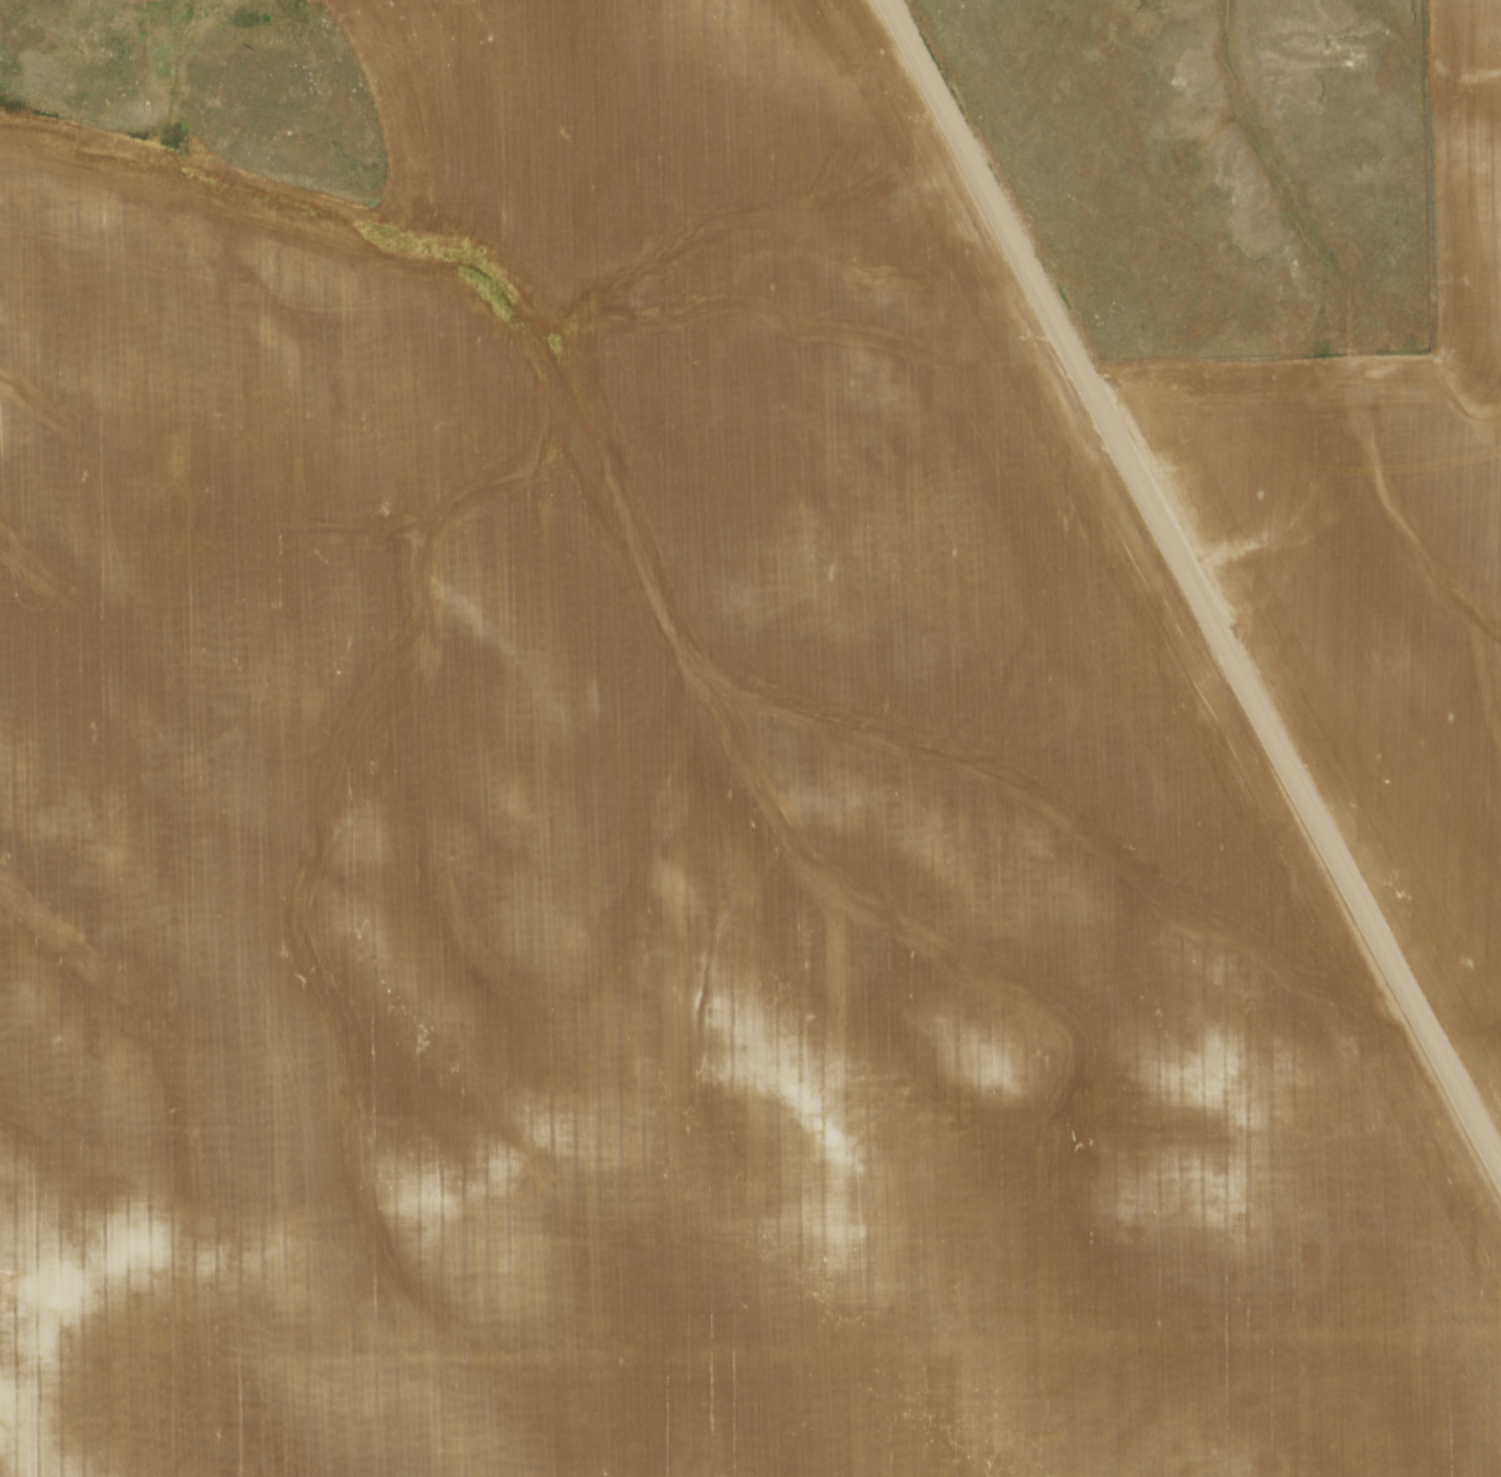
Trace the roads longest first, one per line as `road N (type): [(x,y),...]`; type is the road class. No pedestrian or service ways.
road 1 (tertiary): [(1500,1169),(889,0)]

